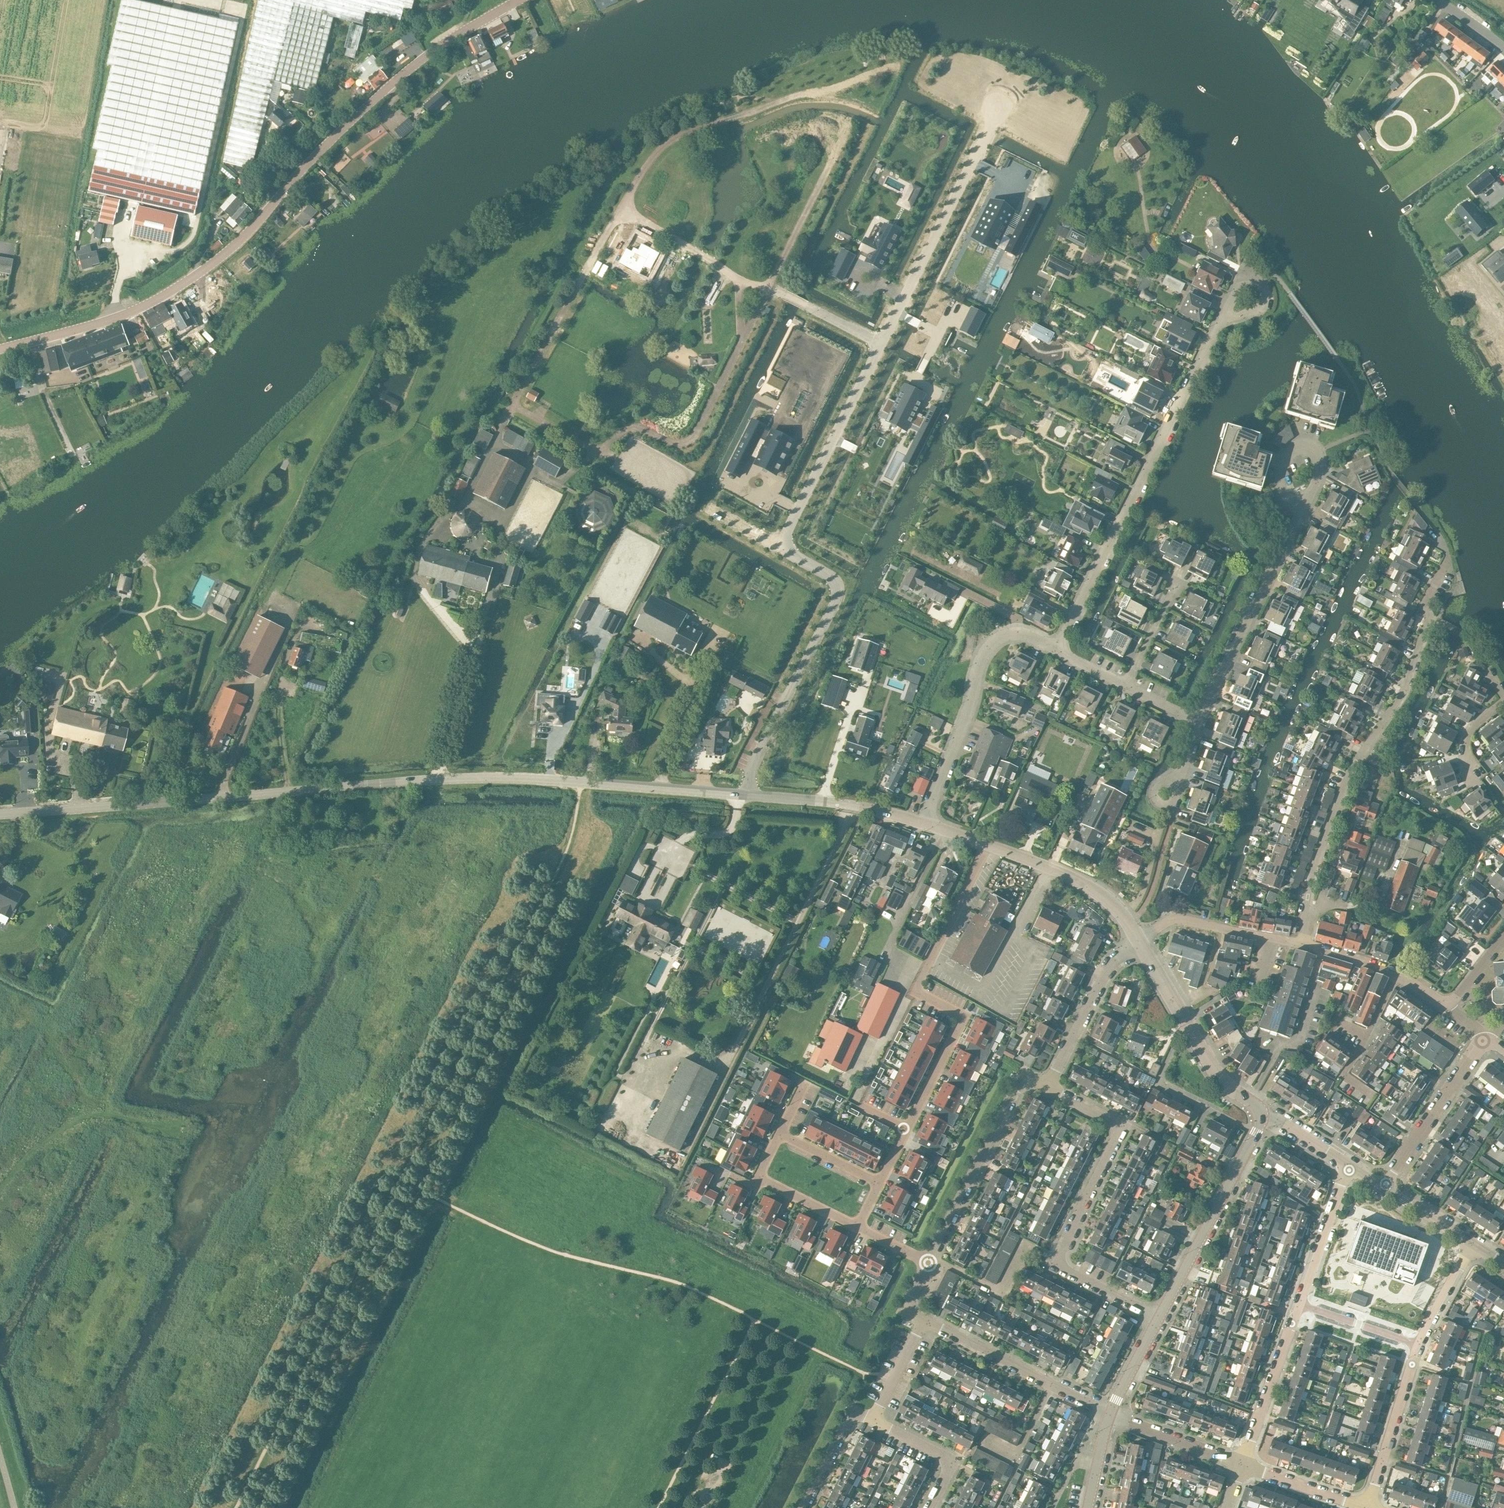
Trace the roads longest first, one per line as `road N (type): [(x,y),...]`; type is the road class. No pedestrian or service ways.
road 1 (tertiary): [(746,795),(436,779),(0,814)]
road 2 (unclassified): [(0,350),(112,319),(197,275),(395,81),(518,0)]
road 3 (residential): [(1302,943),(1340,803),(1406,689),(1431,619),(1424,603),(1447,560),(1432,528)]
road 4 (residential): [(1059,649),(1223,316)]
road 5 (residential): [(1160,1316),(1057,1262),(1120,1127),(1048,1087)]
road 6 (residential): [(907,1127),(964,1014),(916,991),(988,846)]
road 7 (residential): [(1241,1468),(1350,1168)]
road 8 (residential): [(778,548),(833,576),(837,601),(746,795)]
road 9 (residential): [(1368,1507),(1420,1350),(1472,1244)]
road 10 (residential): [(1000,106),(880,345)]
road 11 (residential): [(1059,649),(1026,636),(993,643),(928,823)]
road 12 (residential): [(1305,505),(1201,722)]
road 13 (residential): [(929,1263),(1019,1084),(1048,1087)]
road 14 (unclassified): [(1160,1316),(1262,1112)]
road 15 (residential): [(880,345),(778,548)]
road 16 (residential): [(1109,1414),(923,1320)]
road 17 (tertiary): [(928,823),(854,805),(746,795)]
road 18 (tertiary): [(1138,939),(1094,890),(988,846)]
road 19 (residential): [(1385,1188),(1488,1042)]
road 20 (residential): [(1048,1087),(1101,983),(1138,939)]
road 21 (residential): [(1302,943),(1174,918),(1138,939)]
road 22 (residential): [(1369,1096),(1343,1079),(1399,975)]
road 23 (residential): [(1241,1468),(1109,1414)]
road 24 (residential): [(873,1420),(954,1463),(931,1507)]
road 25 (residential): [(1367,1507),(1241,1468)]
road 26 (residential): [(1190,1028),(1160,1083),(1217,1113)]
road 27 (residential): [(768,287),(880,345)]
road 28 (residential): [(805,1507),(853,1414),(873,1420)]

